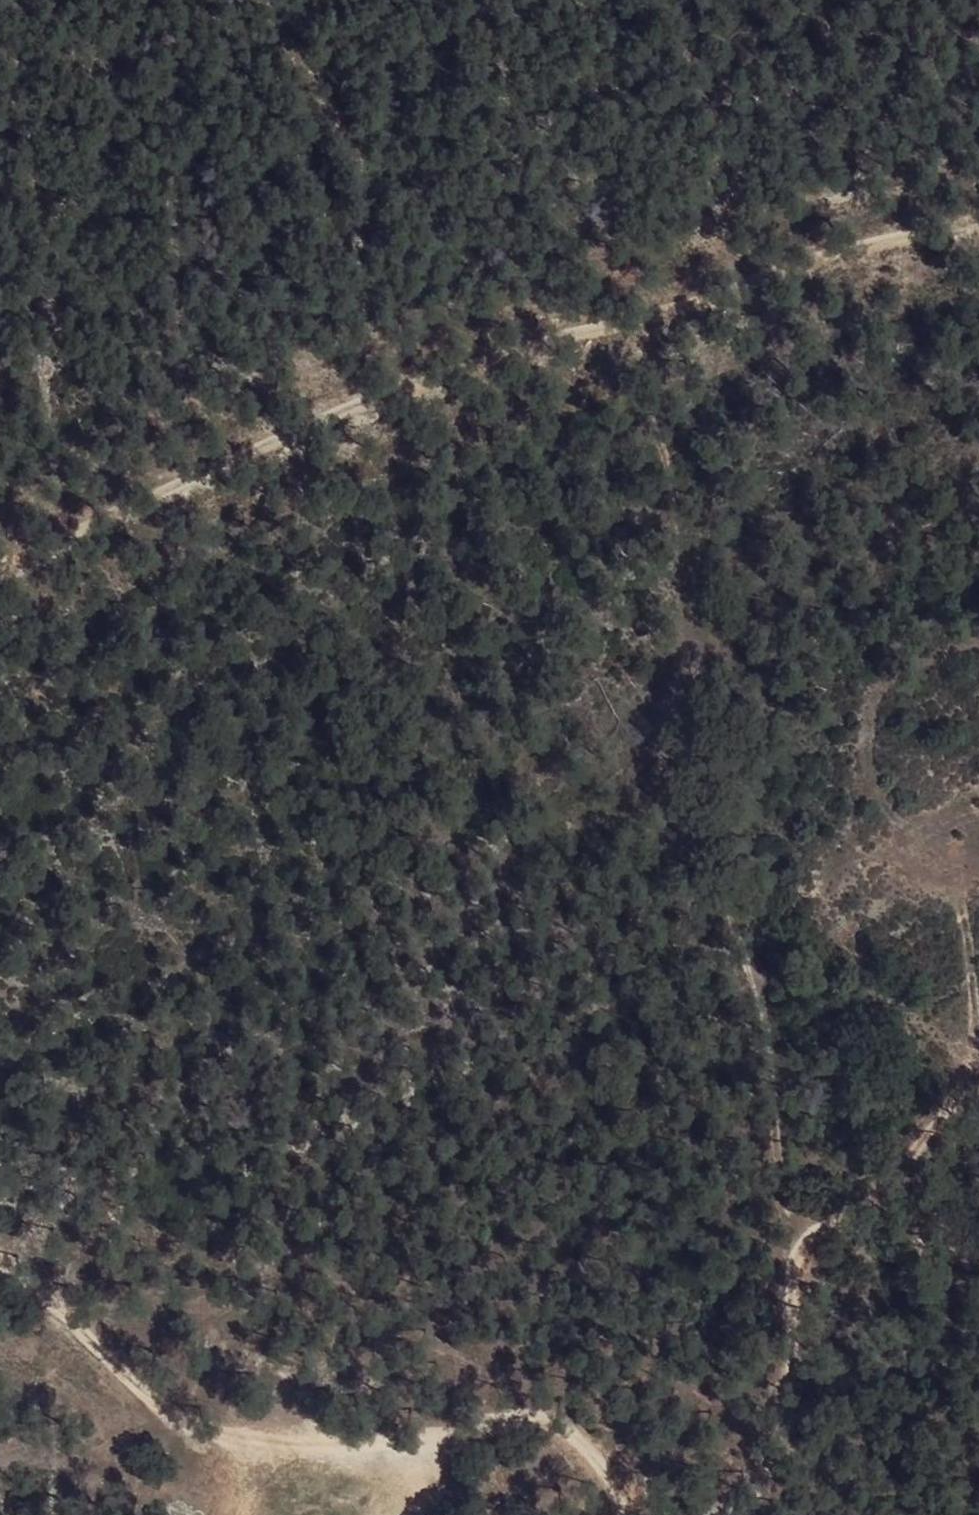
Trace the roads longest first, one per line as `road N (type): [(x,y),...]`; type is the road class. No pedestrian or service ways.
road 1 (track): [(634,1514),(601,1467),(566,1435),(522,1418),(354,1446),(289,1445),(206,1429),(155,1402),(0,1270)]

